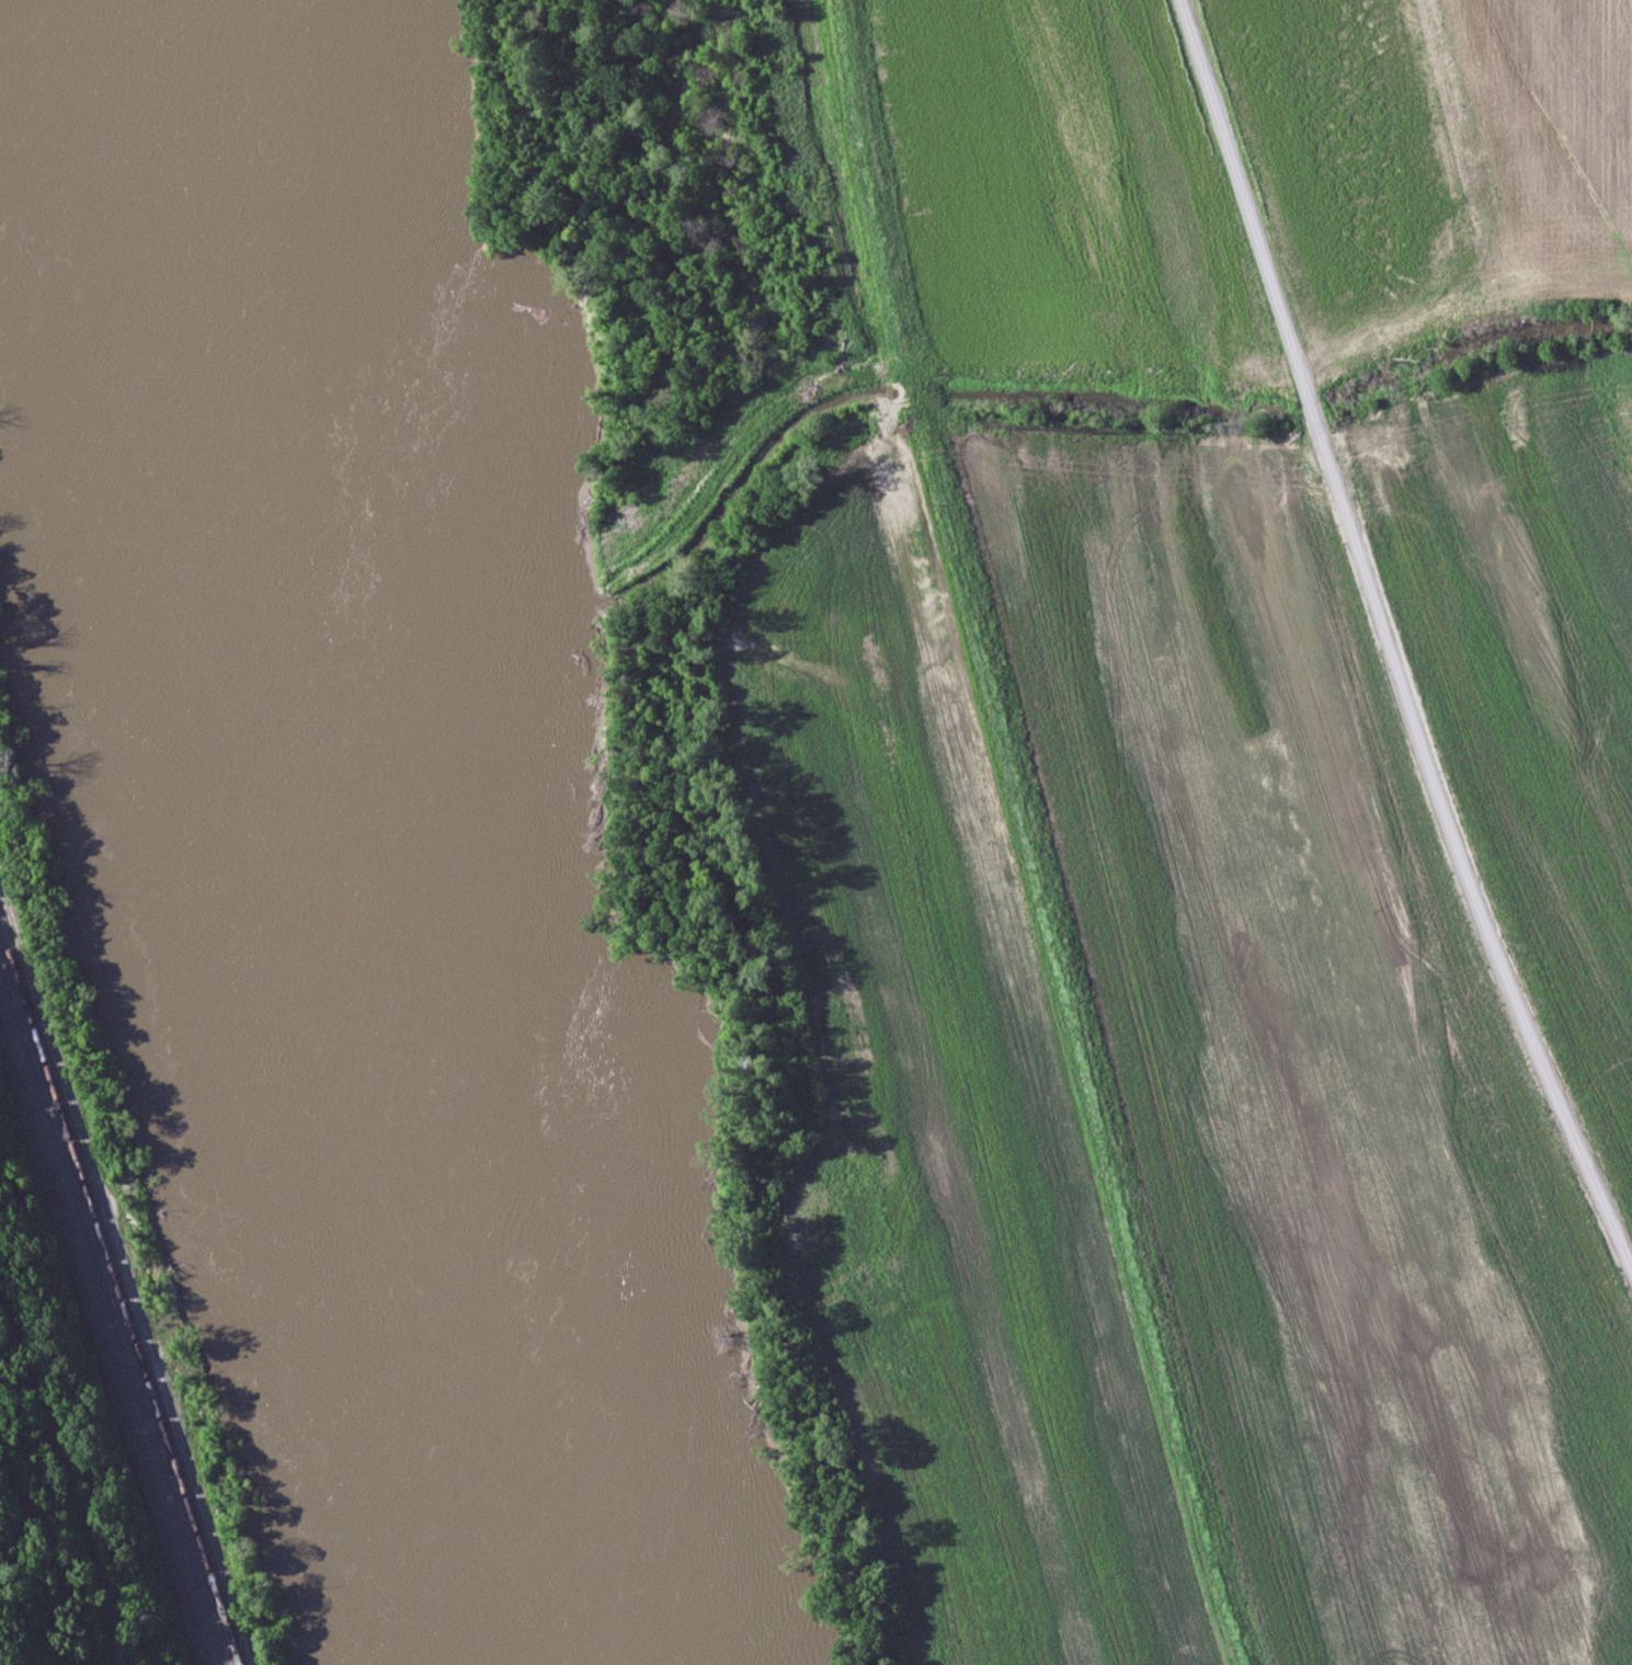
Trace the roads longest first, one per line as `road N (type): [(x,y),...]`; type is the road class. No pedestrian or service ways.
road 1 (residential): [(1631,1265),(1433,780),(1181,0)]

